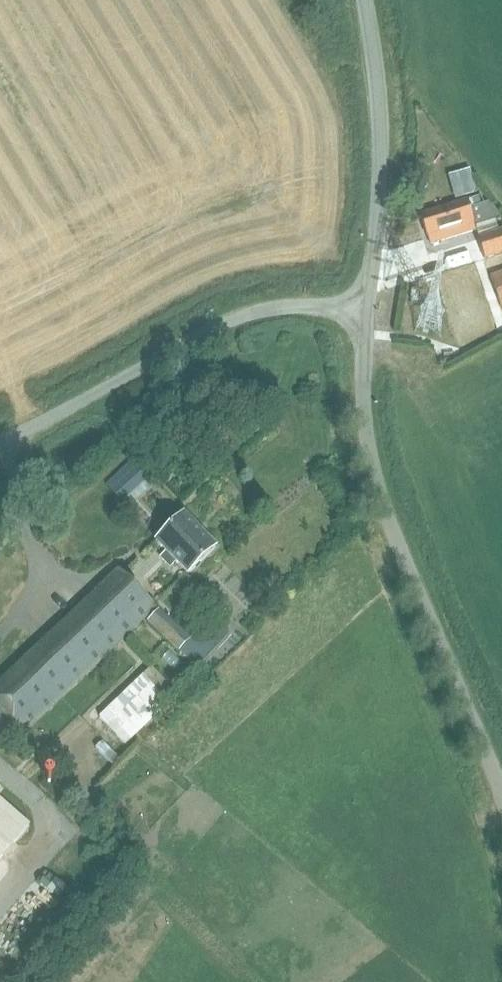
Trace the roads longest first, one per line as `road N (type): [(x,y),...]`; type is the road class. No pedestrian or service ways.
road 1 (unclassified): [(501,795),(371,475),(360,289)]
road 2 (unclassified): [(0,441),(214,326),(254,312),(341,302),(360,289)]
road 3 (unclassified): [(360,289),(371,271),(381,164),(364,0)]

